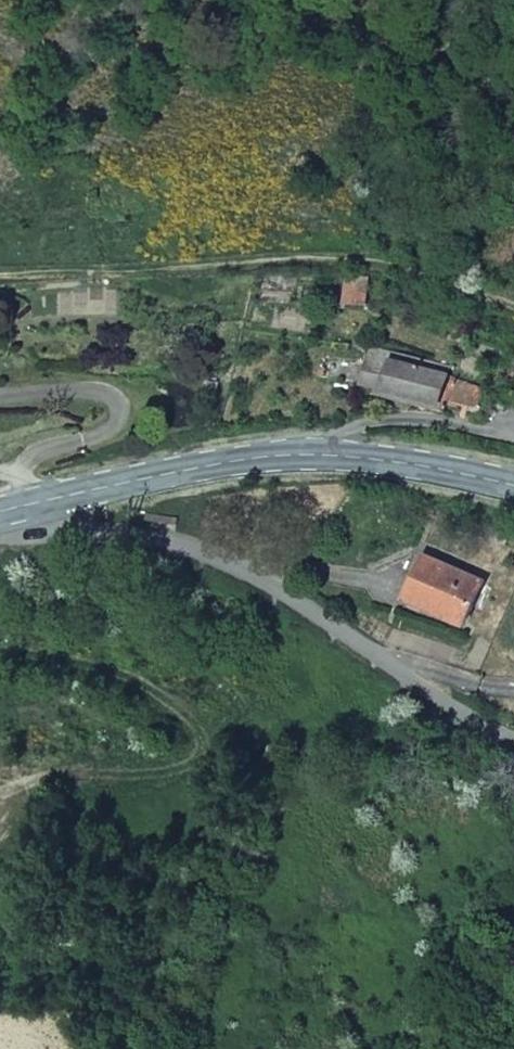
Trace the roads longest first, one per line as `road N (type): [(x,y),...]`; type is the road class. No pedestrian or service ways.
road 1 (unclassified): [(513,739),(248,572),(74,524),(46,501)]
road 2 (secondary): [(46,501),(225,461),(317,456),(413,464),(513,488)]

